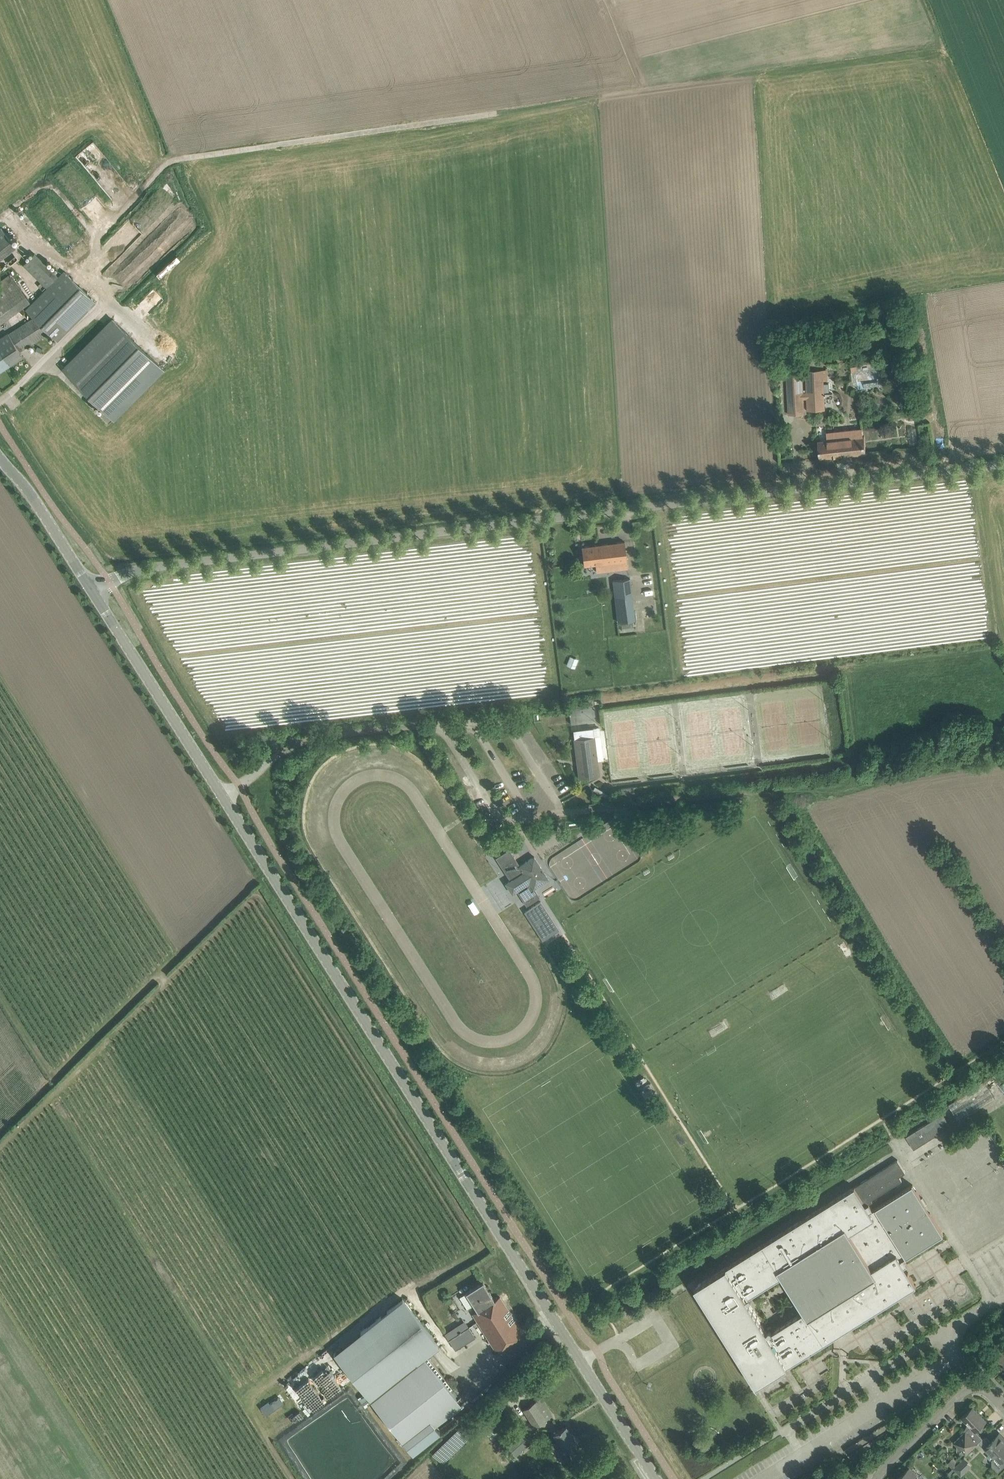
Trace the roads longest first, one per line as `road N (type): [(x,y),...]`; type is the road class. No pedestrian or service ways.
road 1 (tertiary): [(655,1478),(95,590)]
road 2 (unclassified): [(95,590),(148,568),(1003,464)]
road 3 (track): [(631,96),(172,162),(99,241)]
road 4 (track): [(872,716),(856,781),(569,814),(563,808)]
road 5 (tertiary): [(95,590),(0,458)]
road 6 (residential): [(879,1478),(974,1386)]

